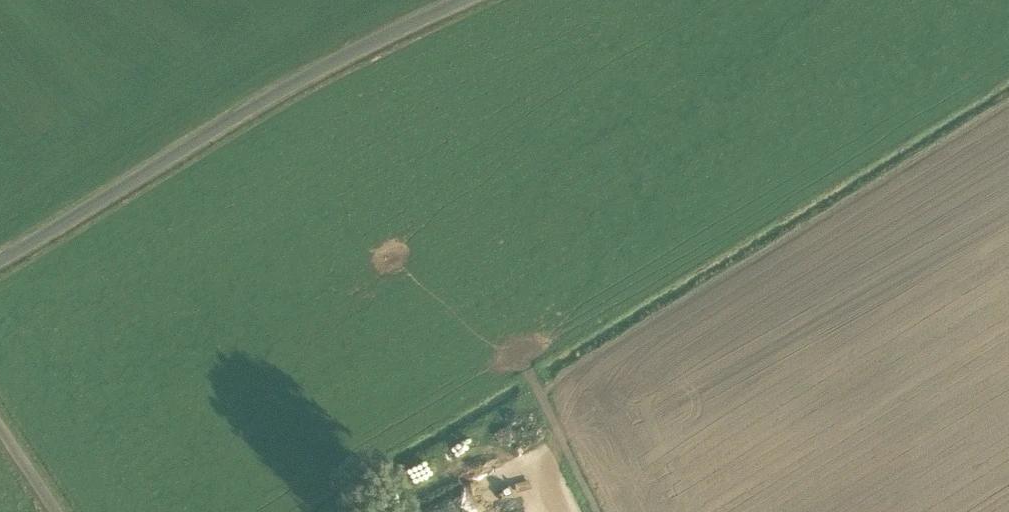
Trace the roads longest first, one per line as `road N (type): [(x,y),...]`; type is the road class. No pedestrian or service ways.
road 1 (unclassified): [(0,258),(296,73),(449,0)]

